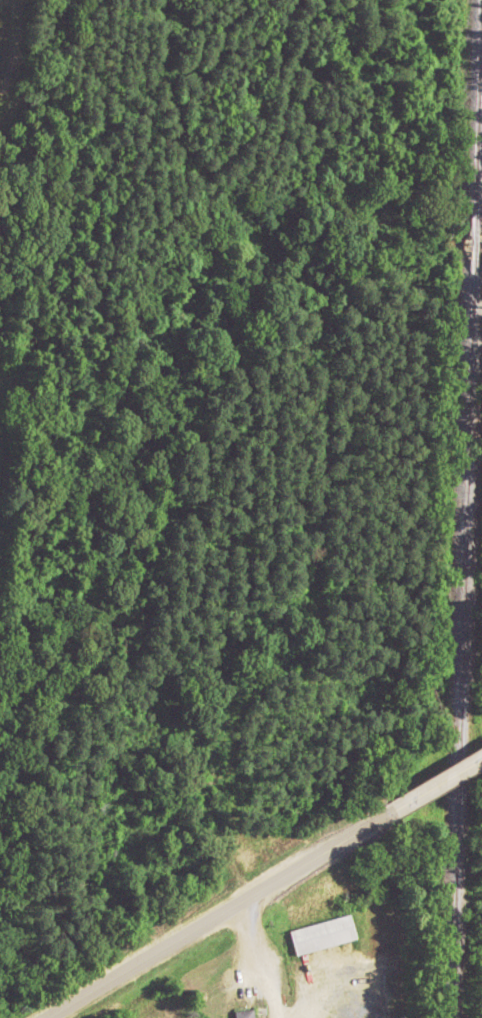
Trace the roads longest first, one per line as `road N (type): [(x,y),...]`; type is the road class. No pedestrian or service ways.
road 1 (primary): [(0,1017),(242,900),(394,810)]
road 2 (residential): [(265,1017),(242,900)]

